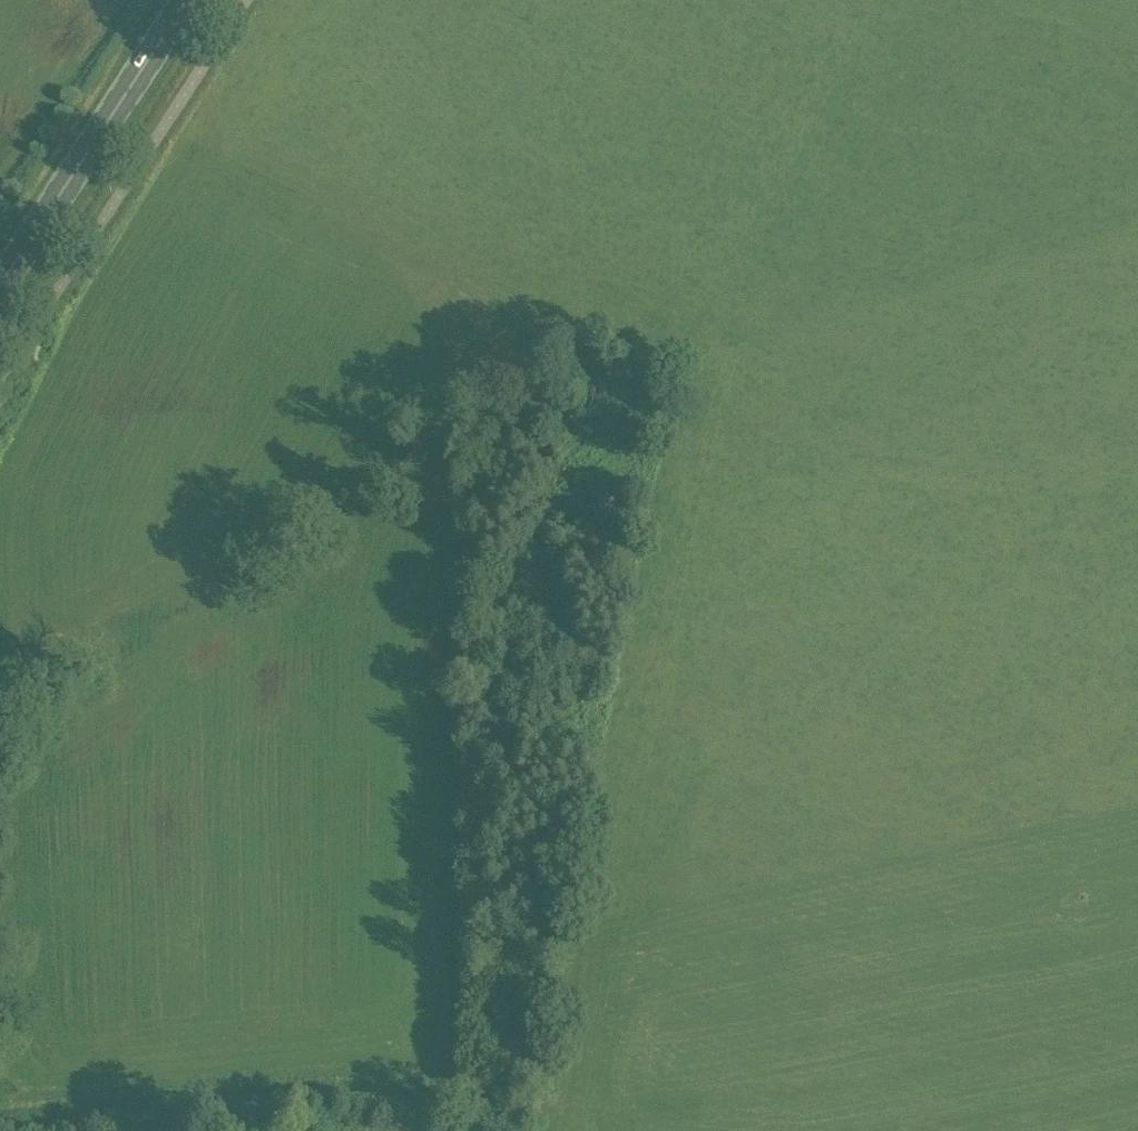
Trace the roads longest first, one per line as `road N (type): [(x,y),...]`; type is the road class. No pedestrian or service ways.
road 1 (primary): [(0,287),(187,0)]

